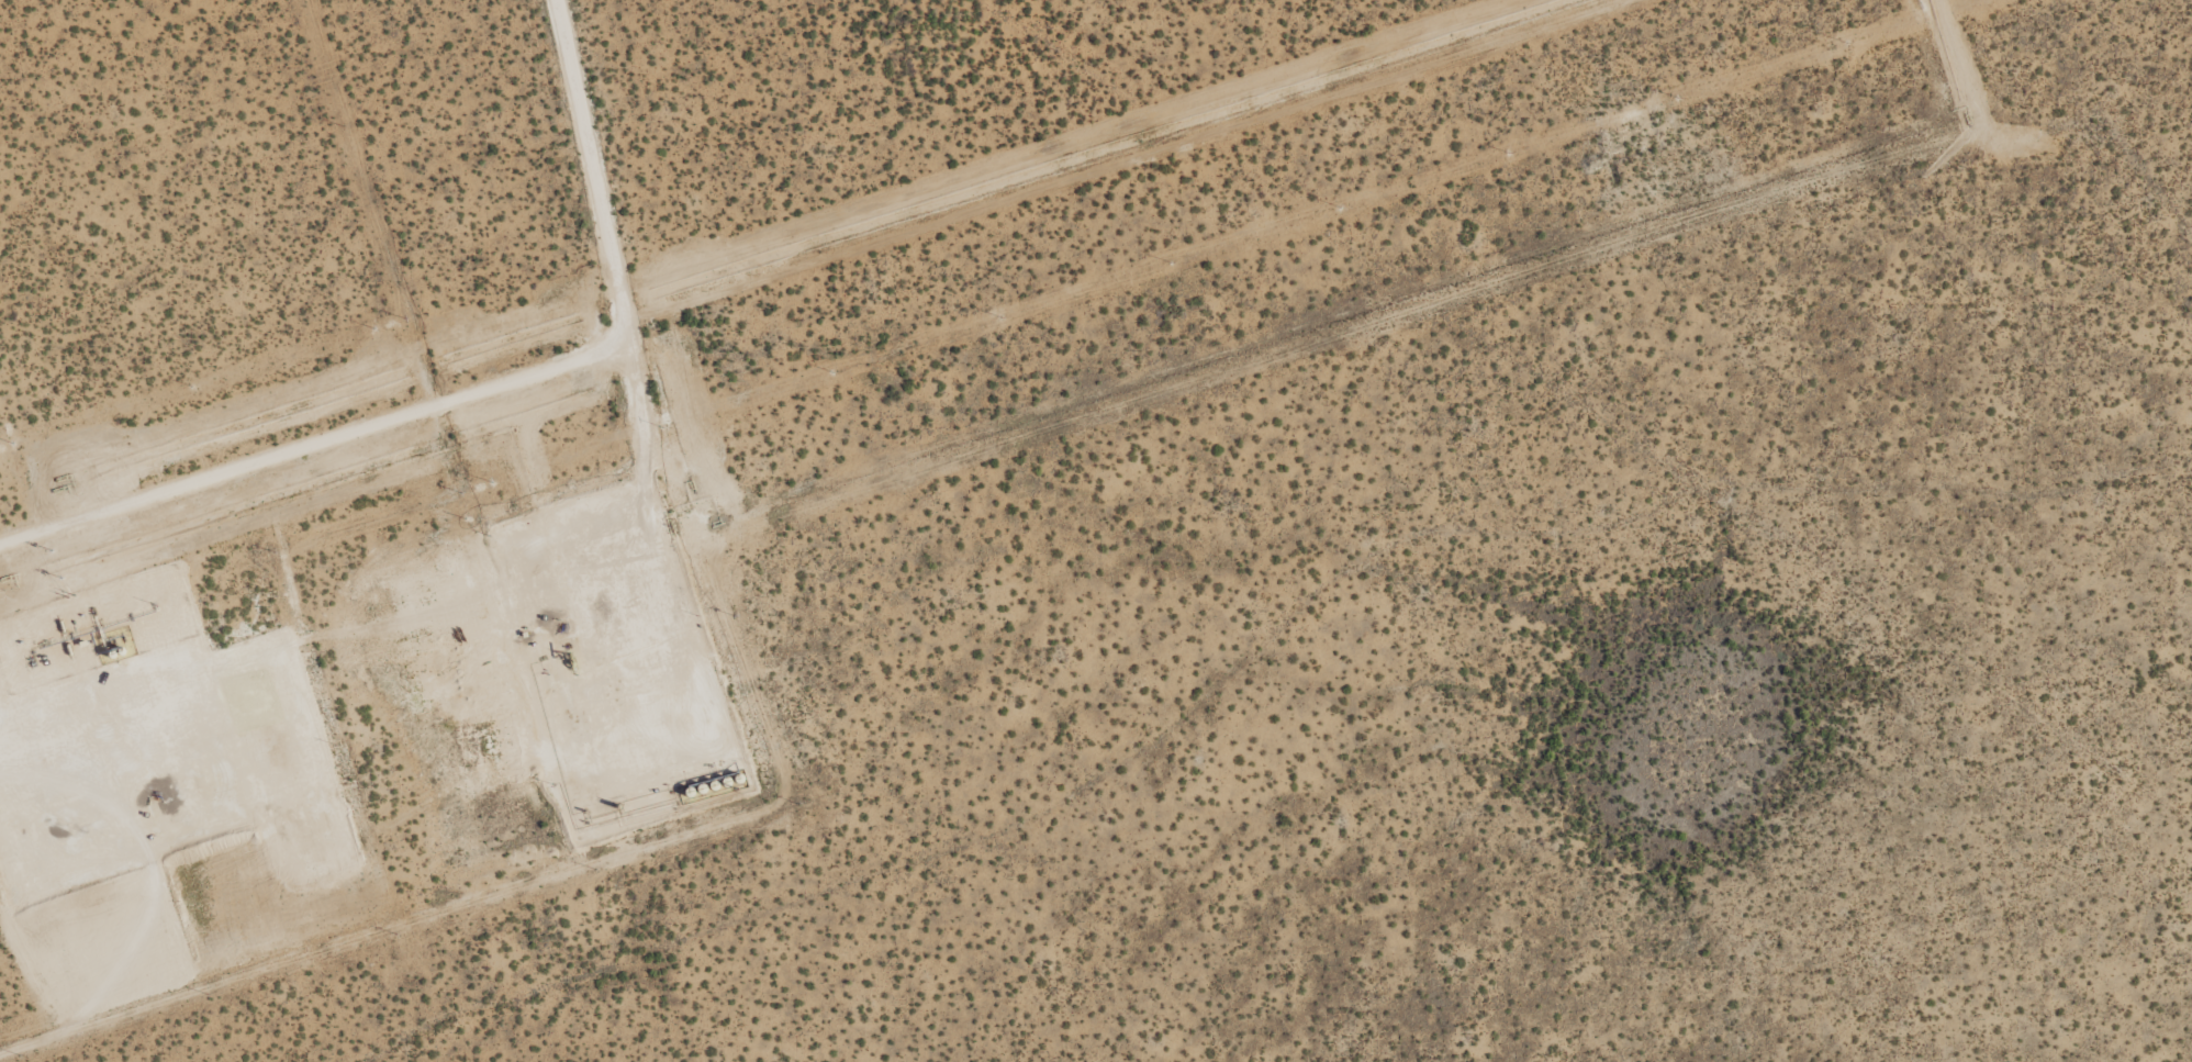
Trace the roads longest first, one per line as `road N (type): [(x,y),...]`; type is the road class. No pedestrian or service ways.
road 1 (track): [(2191,448),(2034,495),(1859,512),(1705,479),(1431,561),(1332,627),(1195,765),(1019,886),(696,942),(328,1061)]
road 2 (track): [(2191,212),(2161,123),(2054,118),(1724,215)]

